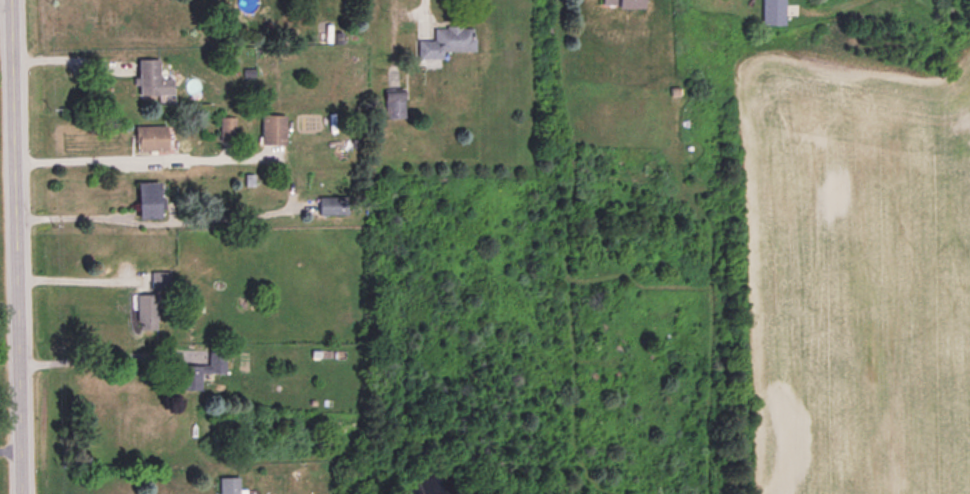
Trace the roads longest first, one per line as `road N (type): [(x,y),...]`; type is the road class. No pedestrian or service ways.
road 1 (tertiary): [(22,493),(10,0)]

